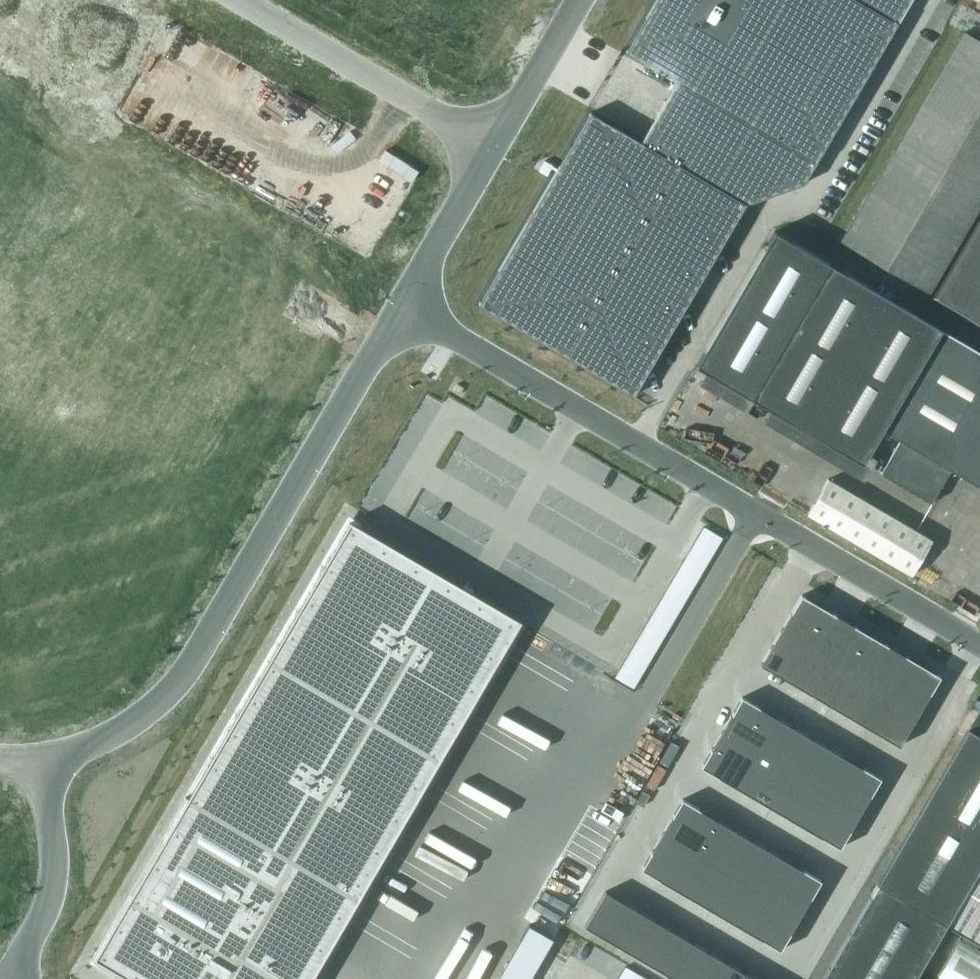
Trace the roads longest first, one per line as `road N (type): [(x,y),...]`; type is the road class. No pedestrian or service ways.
road 1 (unclassified): [(401,305),(979,644)]
road 2 (unclassified): [(401,305),(197,654),(157,705),(44,770)]
road 3 (unclassified): [(493,148),(238,0)]
road 4 (unclassified): [(44,770),(53,846),(48,898),(6,978)]
road 5 (unclassified): [(493,148),(401,305)]
road 6 (unclassified): [(579,0),(493,148)]

